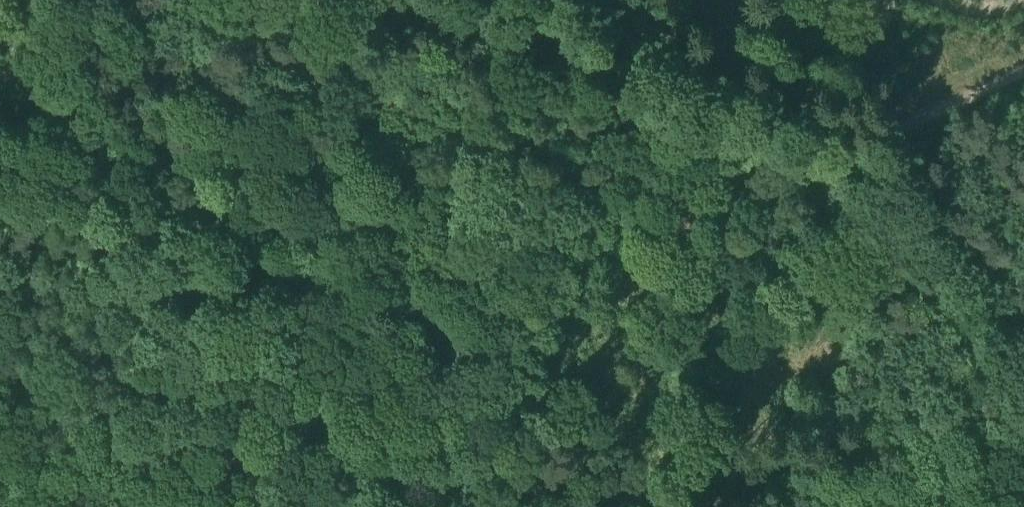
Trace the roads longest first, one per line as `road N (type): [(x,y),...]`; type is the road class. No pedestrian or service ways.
road 1 (track): [(365,397),(863,145)]
road 2 (track): [(863,145),(557,0)]
road 3 (track): [(0,35),(172,255)]
road 4 (track): [(365,397),(188,490)]
road 5 (track): [(863,145),(1023,69)]

